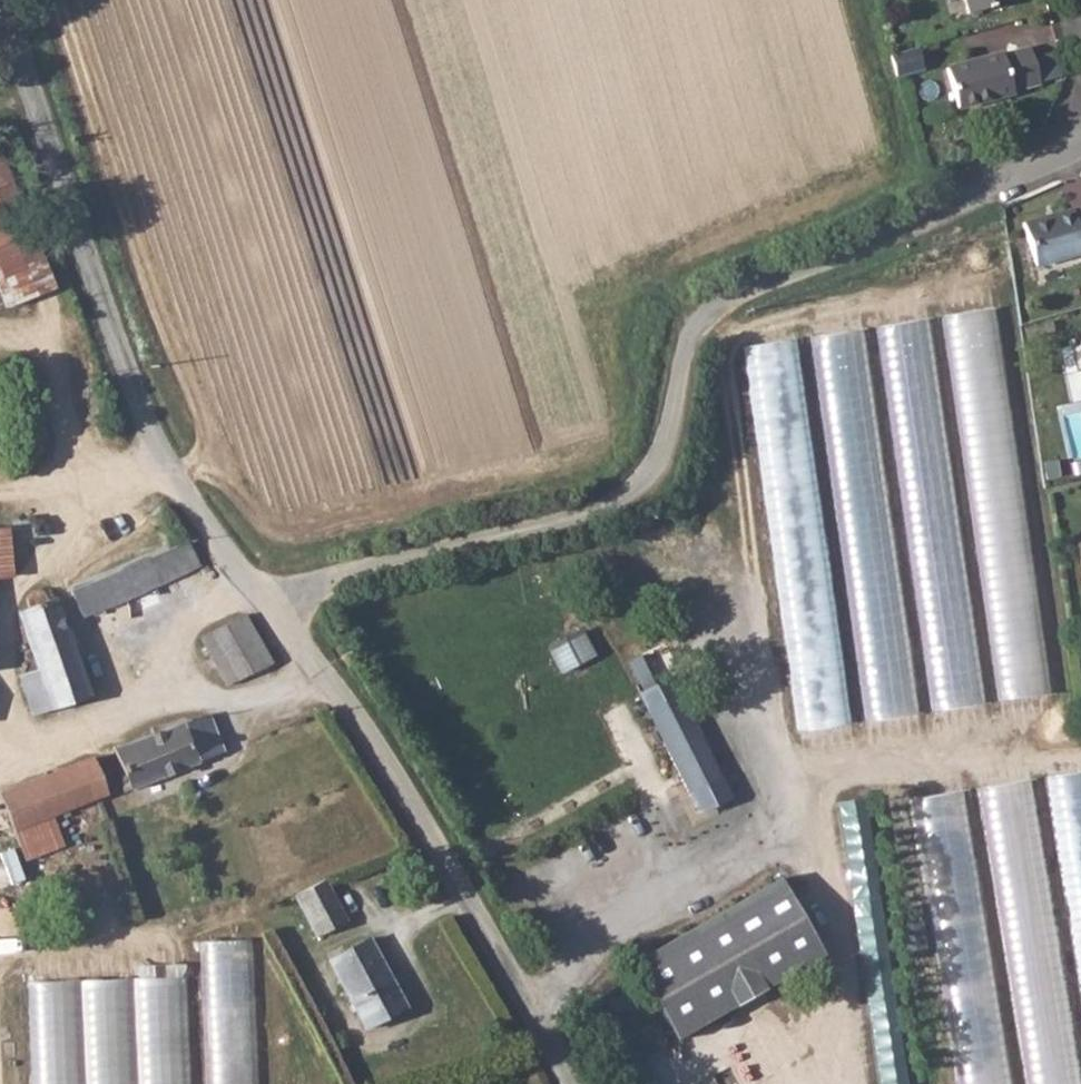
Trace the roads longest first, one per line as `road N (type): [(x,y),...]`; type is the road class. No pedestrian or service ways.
road 1 (residential): [(275,614),(356,570),(621,499),(661,460),(701,315),(1080,144)]
road 2 (unclassified): [(275,614),(148,428),(0,4)]
road 3 (unclassified): [(573,1083),(472,907),(275,614)]

